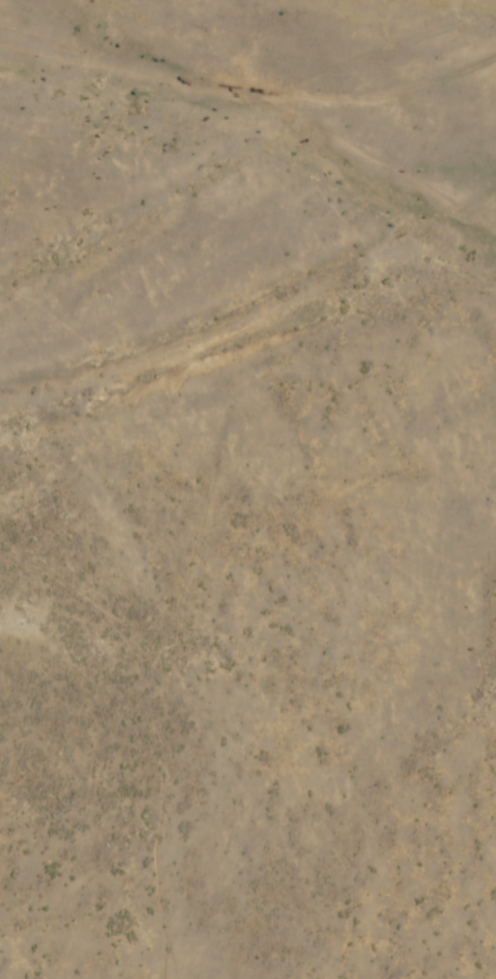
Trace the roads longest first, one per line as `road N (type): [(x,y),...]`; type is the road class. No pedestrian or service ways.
road 1 (track): [(0,396),(256,319),(495,201)]

